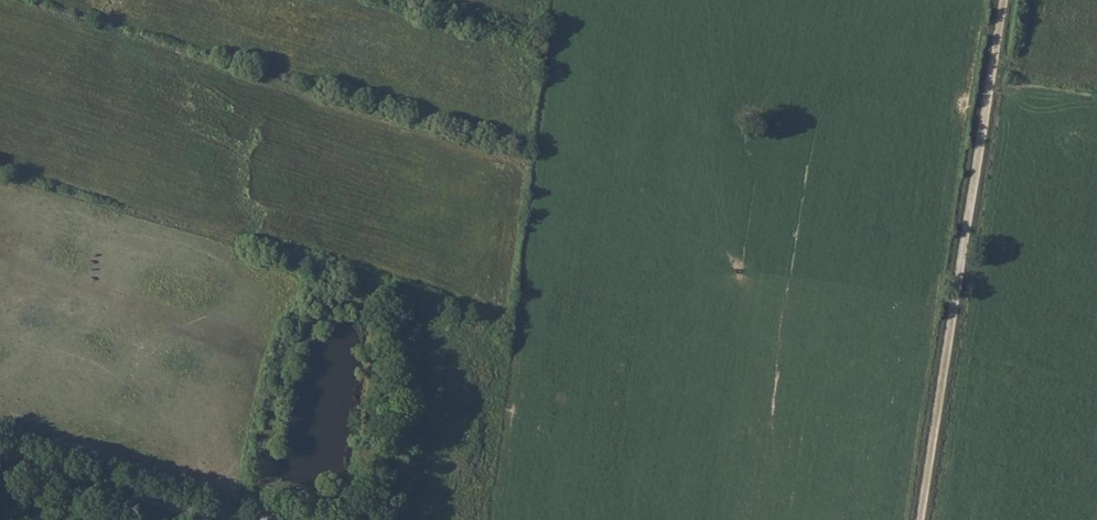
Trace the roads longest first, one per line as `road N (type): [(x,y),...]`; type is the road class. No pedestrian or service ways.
road 1 (track): [(922,519),(1004,0)]
road 2 (unclassified): [(216,519),(0,453)]

